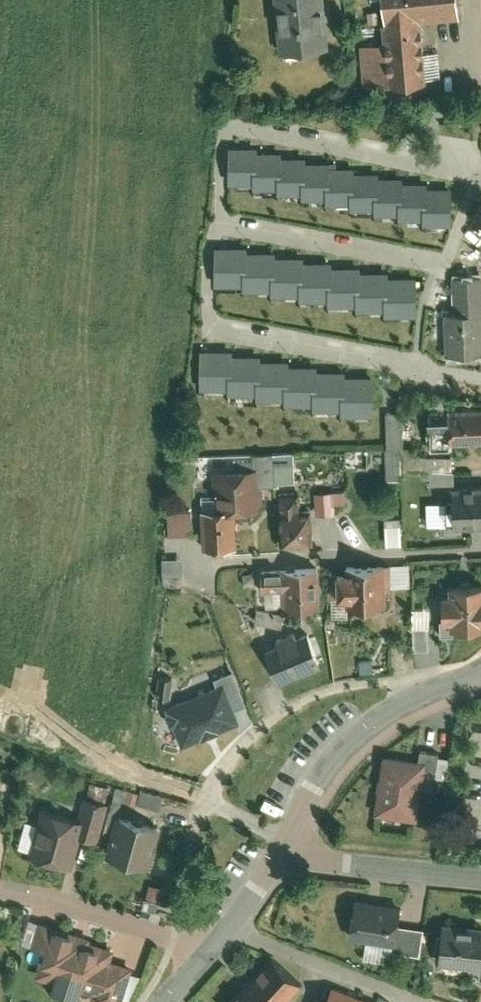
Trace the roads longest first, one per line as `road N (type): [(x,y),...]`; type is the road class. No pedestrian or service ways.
road 1 (residential): [(480,668),(427,688),(344,747),(312,785),(291,842)]
road 2 (residential): [(213,945),(0,889)]
road 3 (residential): [(291,842),(336,862),(480,879)]
road 4 (residential): [(291,842),(213,945)]

